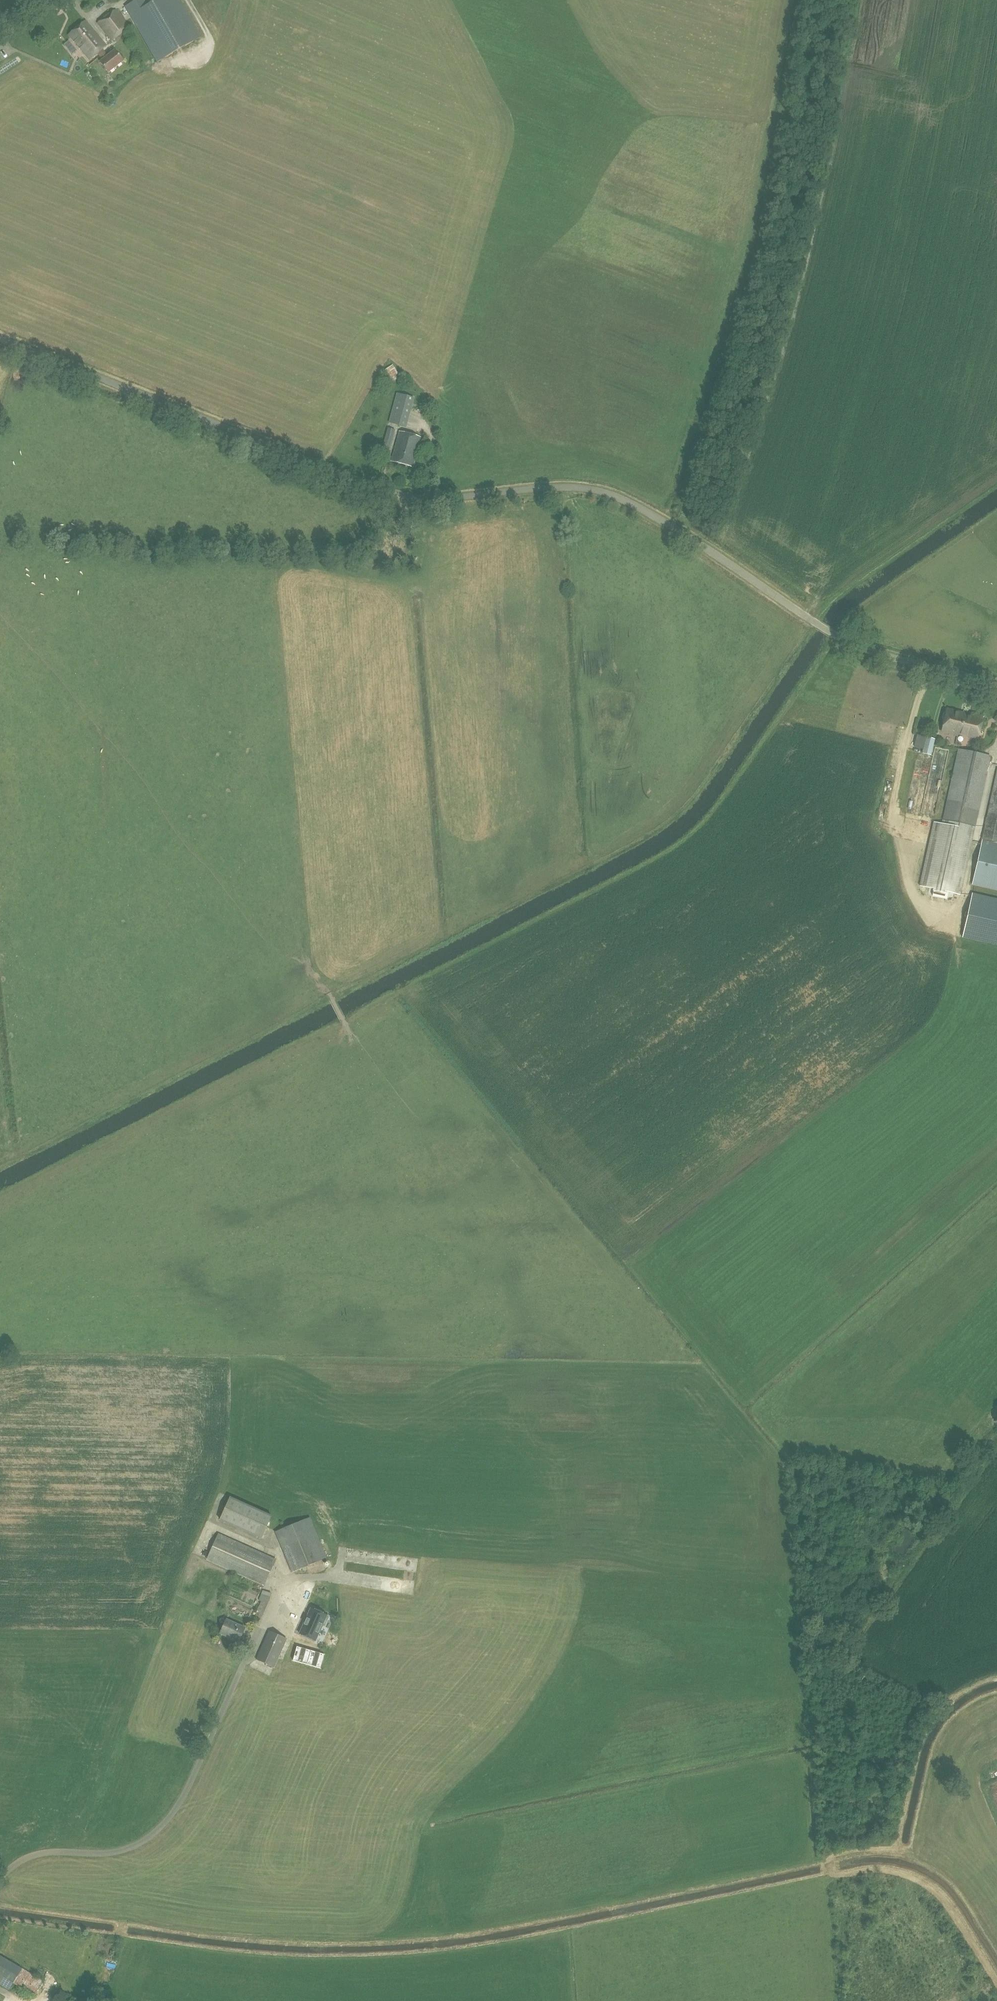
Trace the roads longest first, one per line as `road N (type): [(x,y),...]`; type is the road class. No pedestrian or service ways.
road 1 (unclassified): [(996,686),(833,633),(665,520),(607,493),(393,493),(0,339)]

